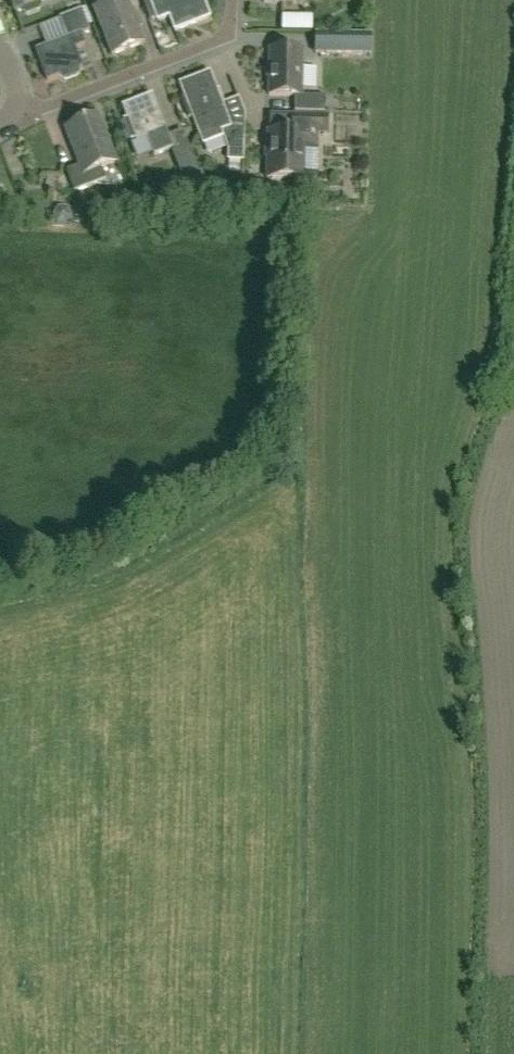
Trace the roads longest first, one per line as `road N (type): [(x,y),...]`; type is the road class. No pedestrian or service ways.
road 1 (residential): [(20,115),(244,37),(244,0)]

